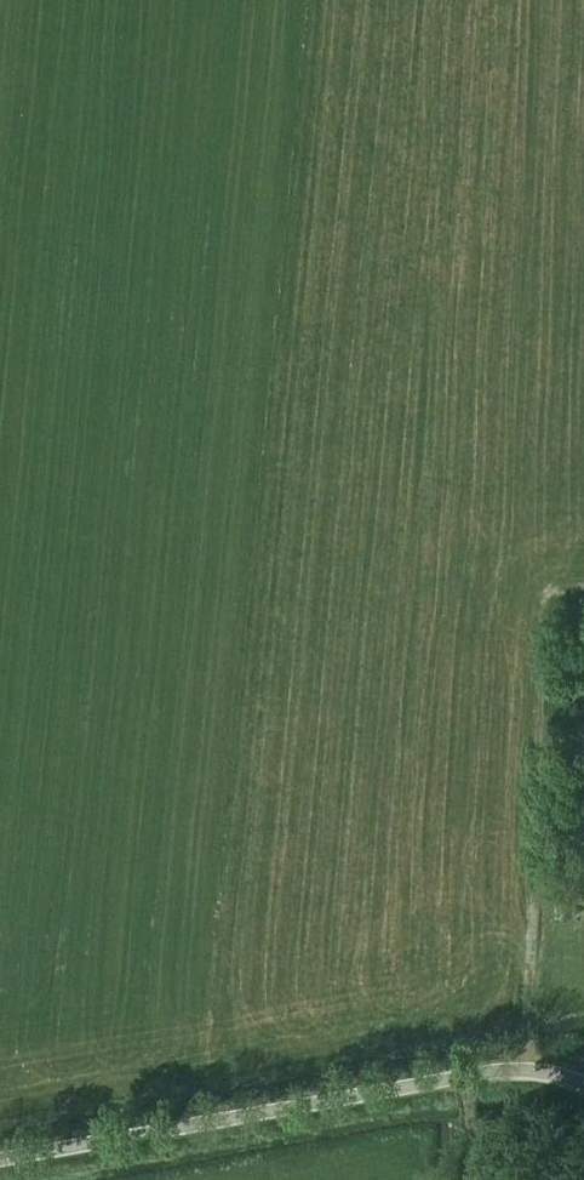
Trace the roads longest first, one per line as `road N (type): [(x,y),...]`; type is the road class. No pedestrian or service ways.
road 1 (unclassified): [(0,1163),(492,1072),(561,1074),(583,1085)]

